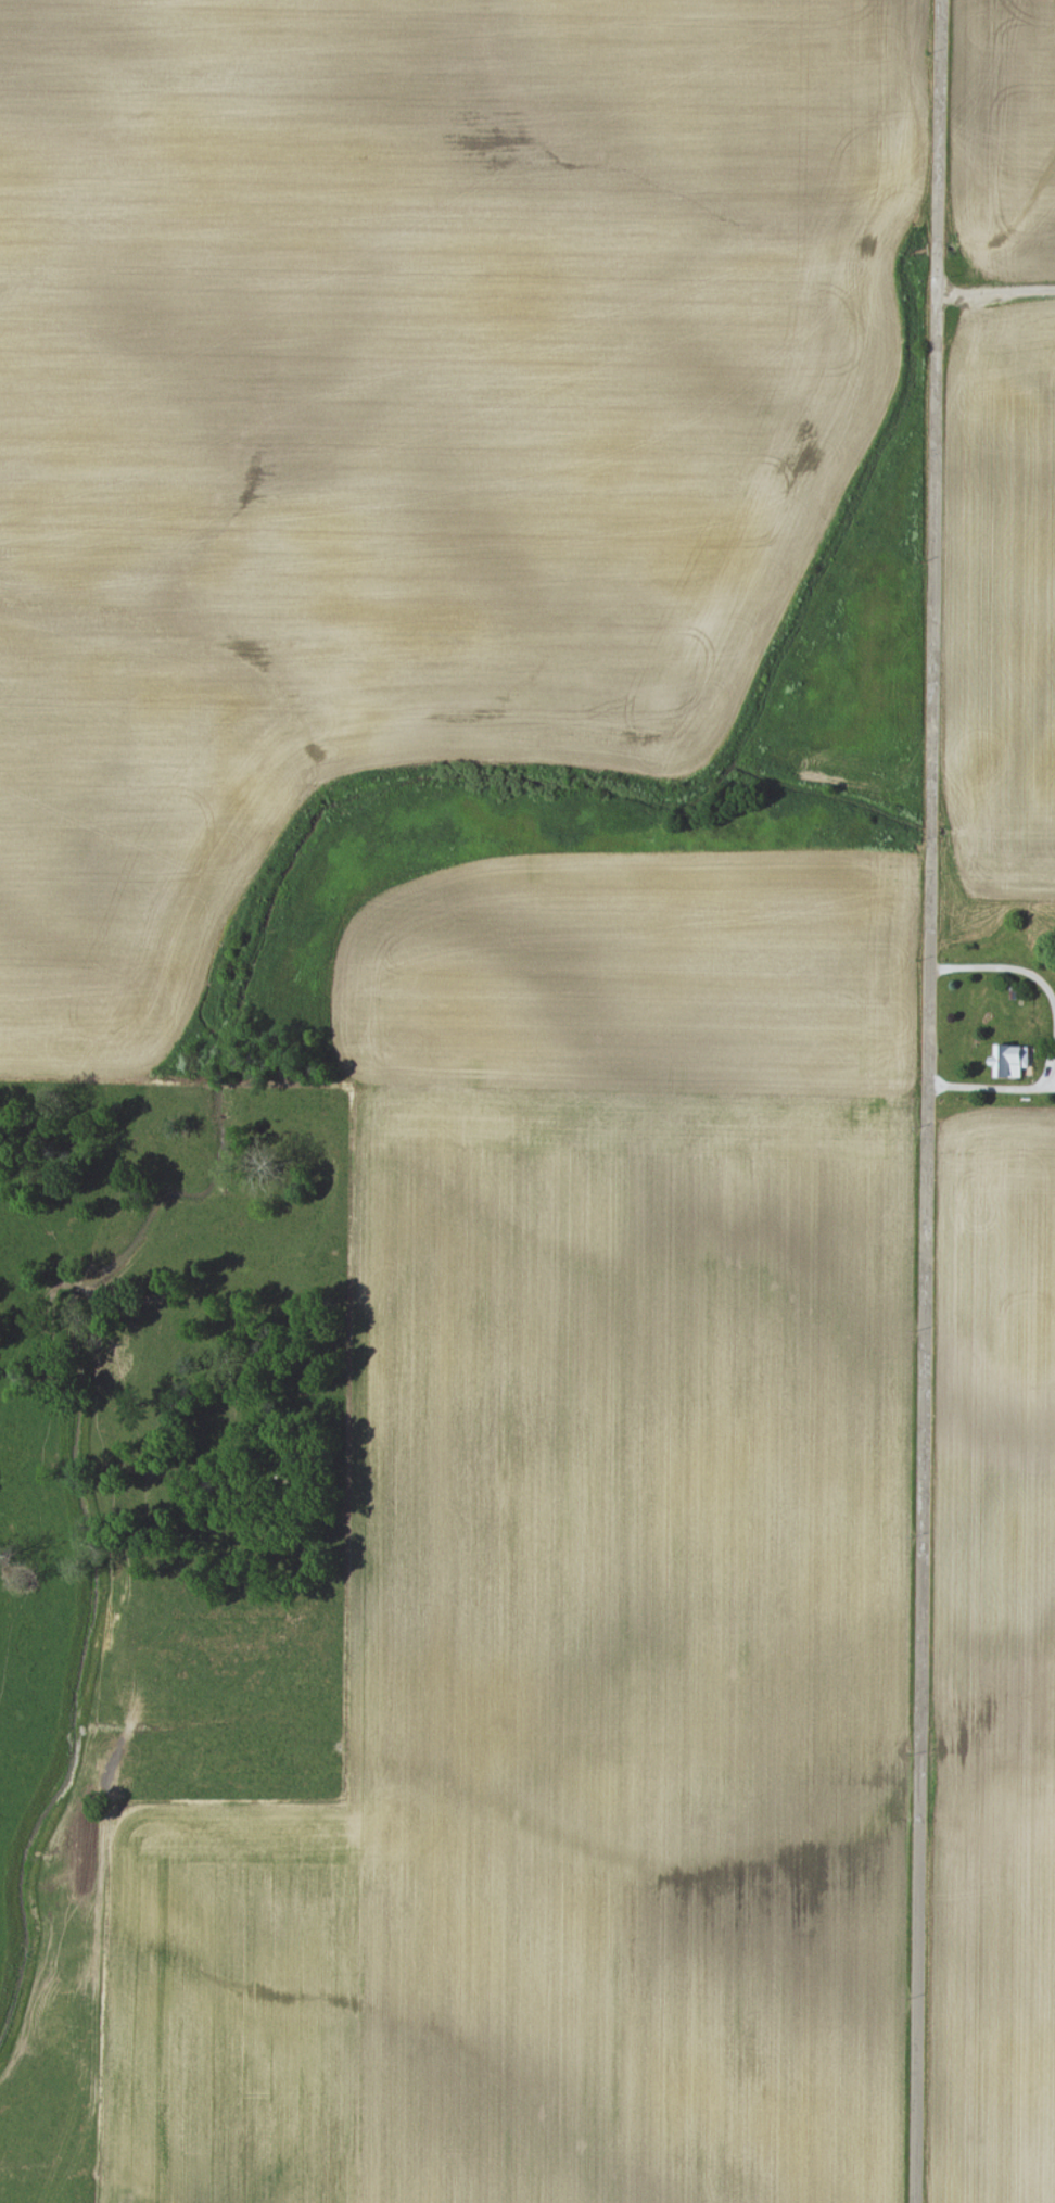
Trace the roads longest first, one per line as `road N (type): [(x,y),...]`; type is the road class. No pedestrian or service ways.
road 1 (residential): [(915,2202),(936,0)]
road 2 (residential): [(1054,1023),(1051,1079),(1039,1087),(927,1085)]
road 3 (residential): [(927,966),(1031,973),(1054,1006)]

